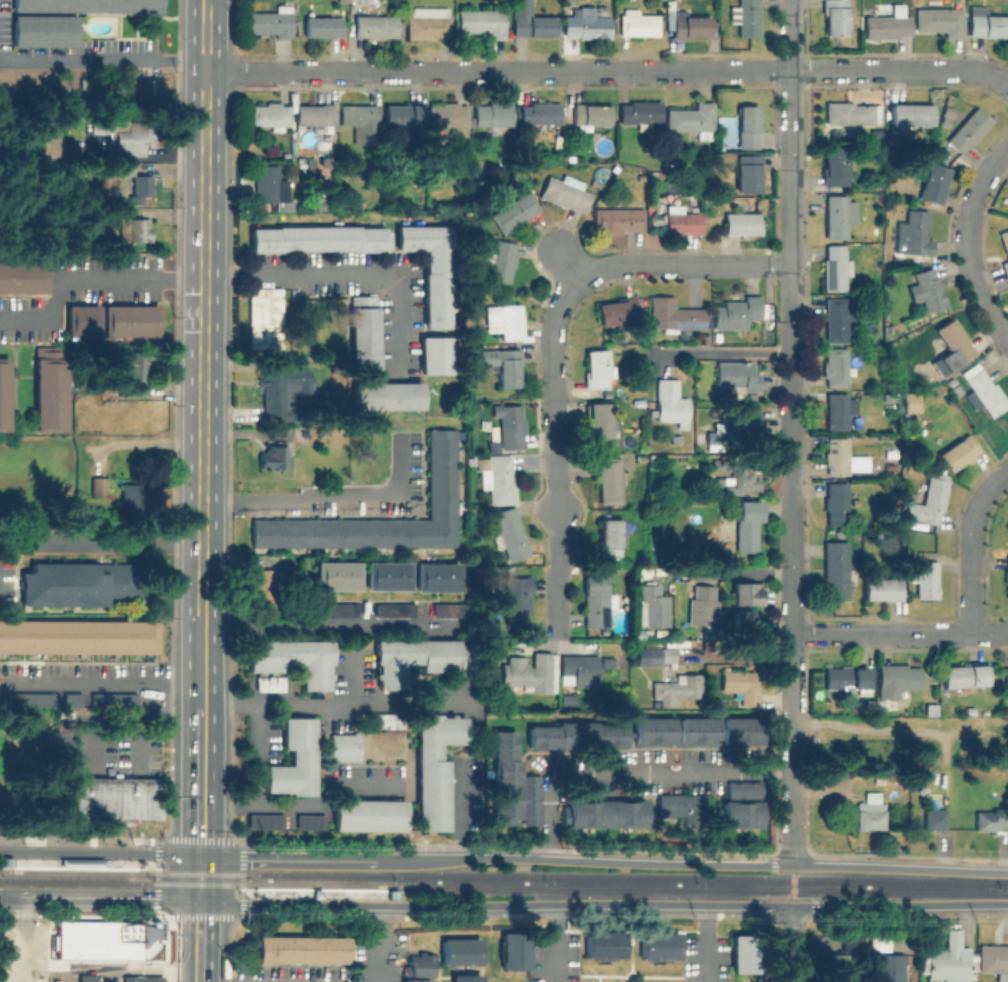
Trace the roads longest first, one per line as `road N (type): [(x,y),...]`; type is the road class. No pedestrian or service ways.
road 1 (tertiary): [(198,903),(1007,904)]
road 2 (residential): [(205,72),(966,69),(1007,81)]
road 3 (tertiary): [(1007,873),(374,857)]
road 4 (secondary): [(201,615),(205,12)]
road 5 (residential): [(794,359),(792,866)]
road 6 (residential): [(792,0),(794,265)]
road 7 (residential): [(559,547),(553,331),(570,289)]
road 8 (residential): [(570,289),(603,268),(631,264),(794,265)]
road 9 (residential): [(793,726),(1007,727)]
road 10 (residential): [(794,634),(1007,634)]
road 11 (residential): [(1007,337),(975,284),(967,250),(975,197),(1007,151)]
road 12 (tertiary): [(199,854),(0,852)]
road 13 (tertiary): [(20,900),(198,903)]
road 14 (tertiary): [(374,857),(199,854)]
road 15 (residential): [(973,634),(975,521),(1007,477)]
road 16 (secondary): [(199,854),(200,711)]

